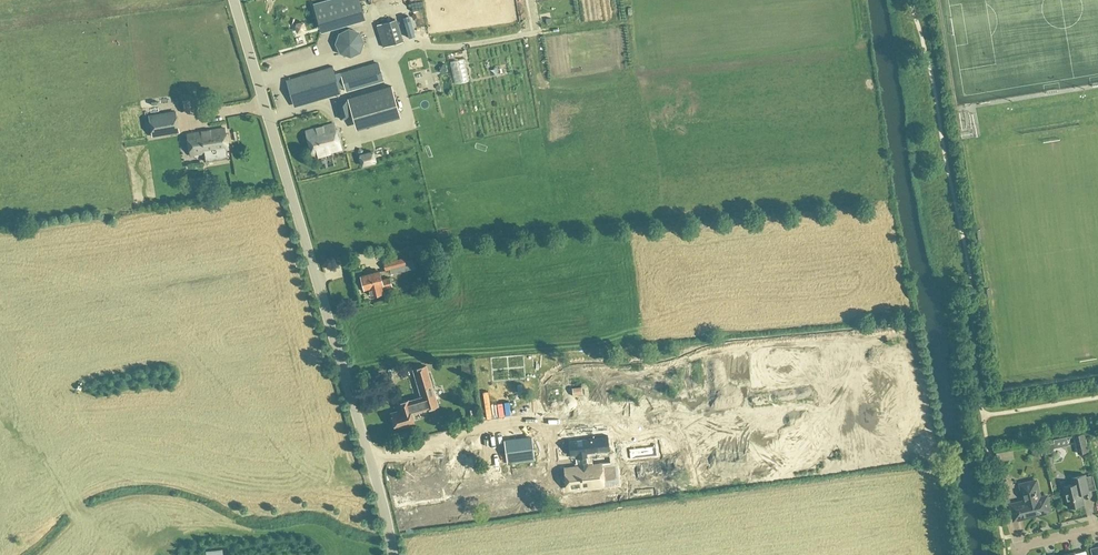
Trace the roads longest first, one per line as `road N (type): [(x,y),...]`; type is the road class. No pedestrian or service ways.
road 1 (unclassified): [(394,554),(234,0)]

